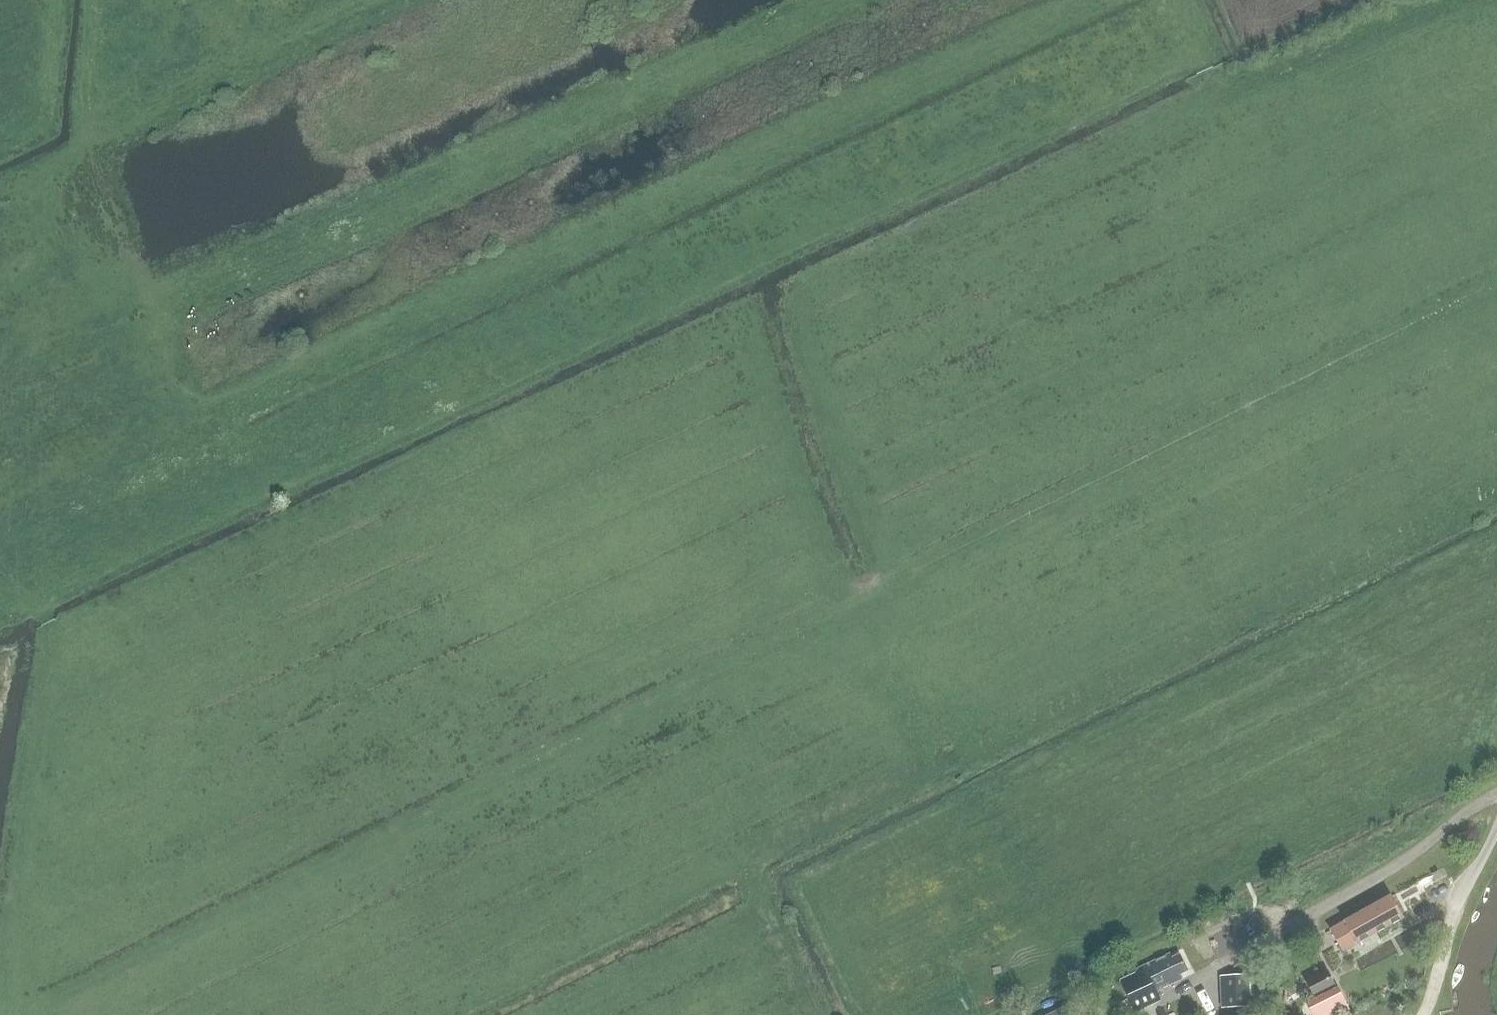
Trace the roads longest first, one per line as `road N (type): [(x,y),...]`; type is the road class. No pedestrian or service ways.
road 1 (unclassified): [(1427,1006),(1463,890),(1496,830)]

